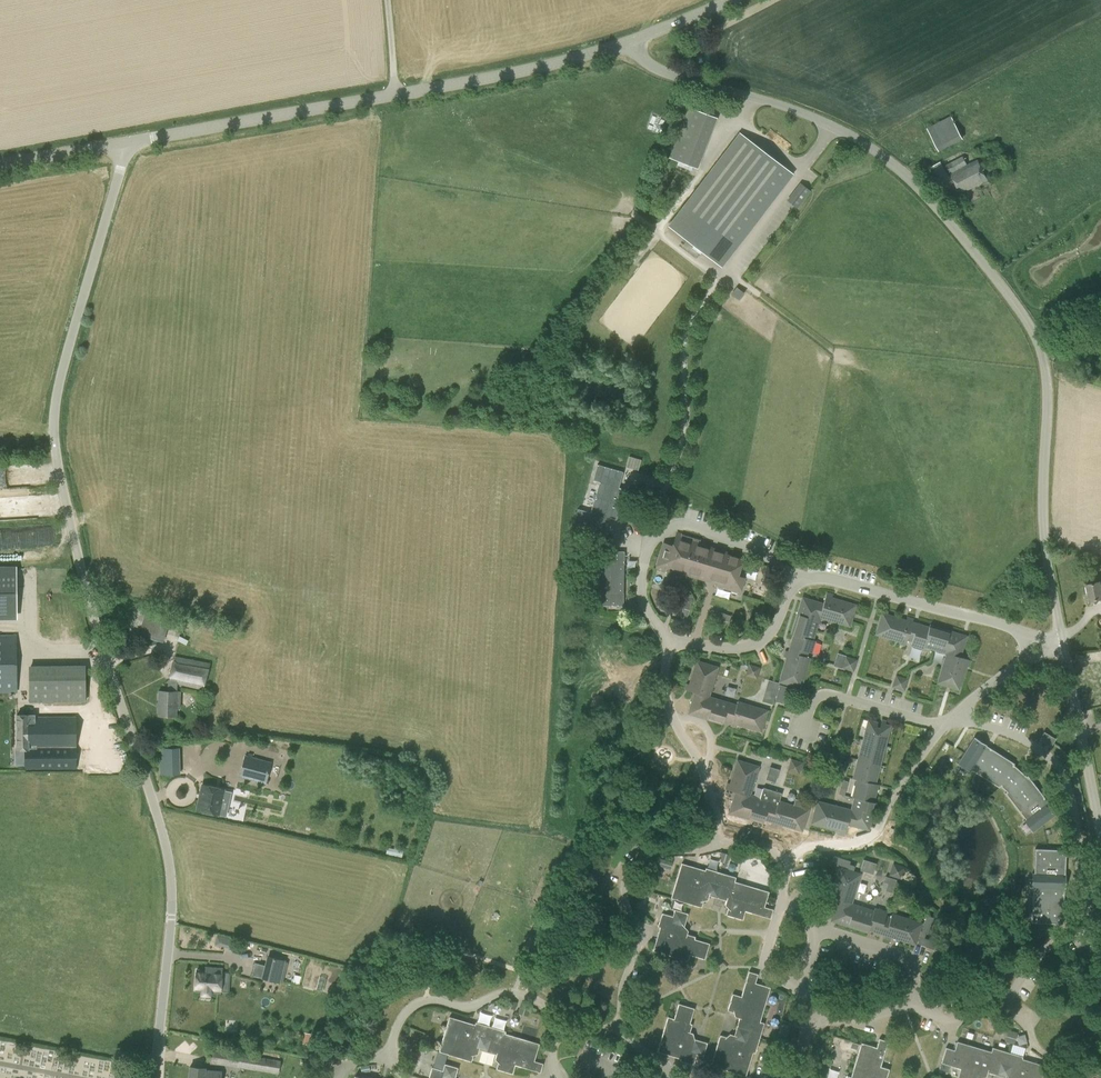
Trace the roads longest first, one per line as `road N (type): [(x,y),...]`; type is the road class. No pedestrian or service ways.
road 1 (unclassified): [(121,142),(124,159),(63,365),(53,430),(100,638),(168,852),(171,926),(155,1077)]
road 2 (unclassified): [(1063,642),(1045,545),(1046,374),(1033,330),(1013,301),(926,195),(868,144),(799,110),(655,68),(632,41)]
road 3 (tertiary): [(121,142),(433,89),(632,41)]
road 4 (residential): [(1006,1009),(1034,959),(1084,916),(1073,808),(1062,773),(1039,749),(999,730),(950,720)]
road 5 (residential): [(672,645),(645,607),(641,580),(651,542),(674,525),(717,533),(797,581)]
road 6 (residential): [(618,1026),(638,941),(624,894),(630,867),(650,853),(699,852),(722,842)]
road 7 (residential): [(387,1058),(397,1023),(424,1001),(470,1007),(503,991),(522,993),(541,1001),(557,1036)]
road 8 (residential): [(1019,631),(836,579),(797,581)]
road 9 (residential): [(950,720),(872,837),(801,849)]
road 10 (residential): [(672,645),(667,700),(700,764),(722,842)]
road 11 (unclassified): [(1100,839),(1063,642)]
road 12 (residential): [(950,720),(918,721),(829,694),(811,703),(802,730)]
road 13 (residential): [(797,581),(775,628),(754,646),(672,645)]
road 14 (residential): [(816,930),(908,960),(911,1003)]
road 15 (tertiary): [(121,142),(0,164)]

